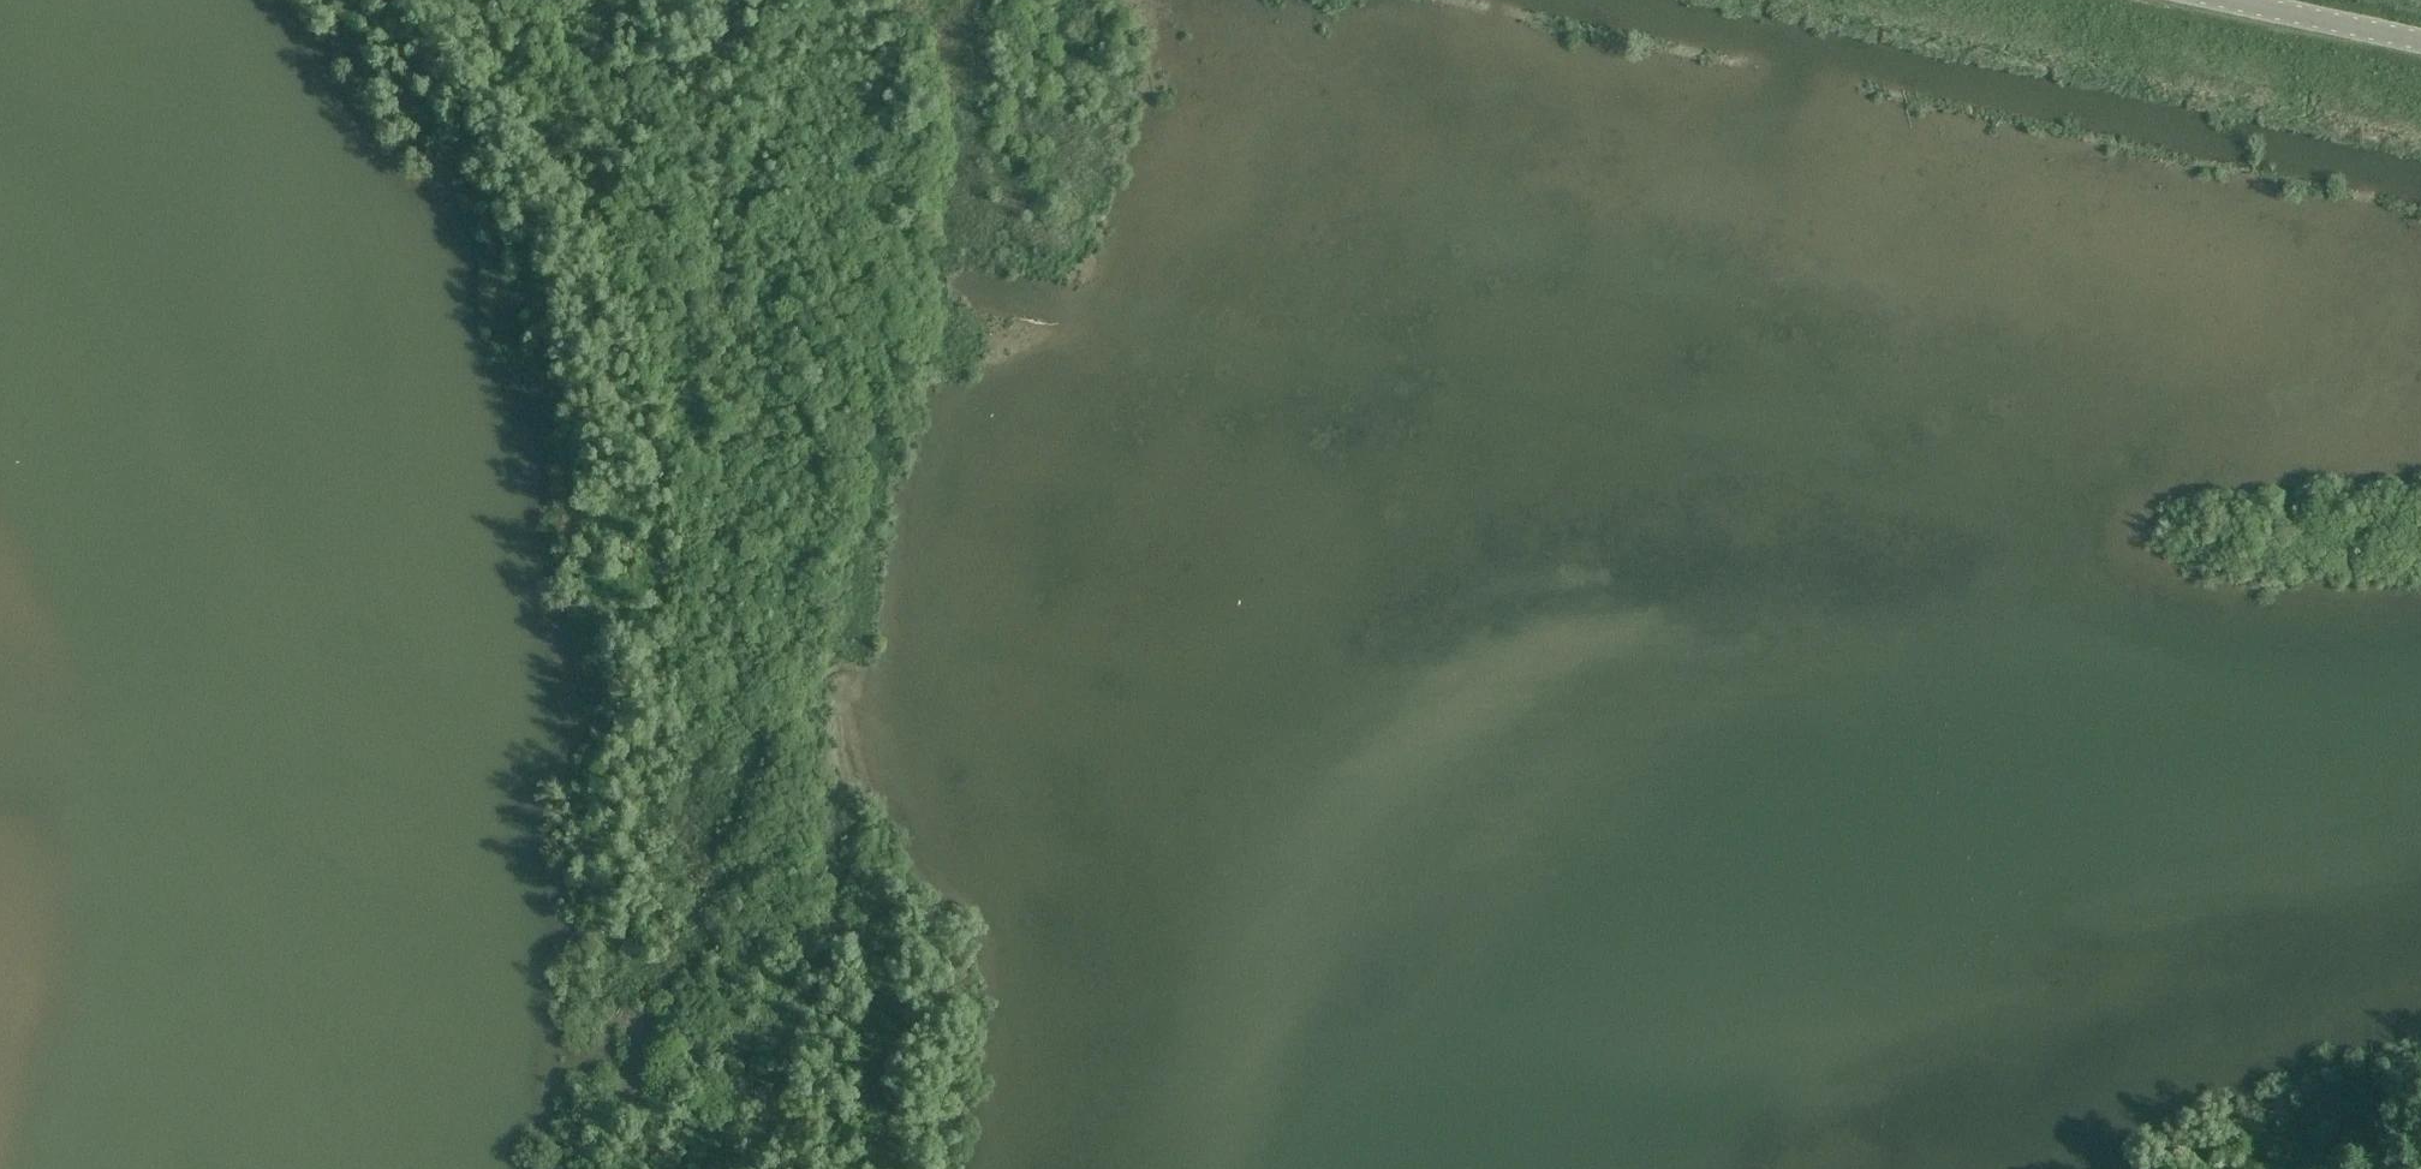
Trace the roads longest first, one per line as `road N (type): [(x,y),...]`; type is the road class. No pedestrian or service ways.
road 1 (unclassified): [(2249,0),(2420,36)]

